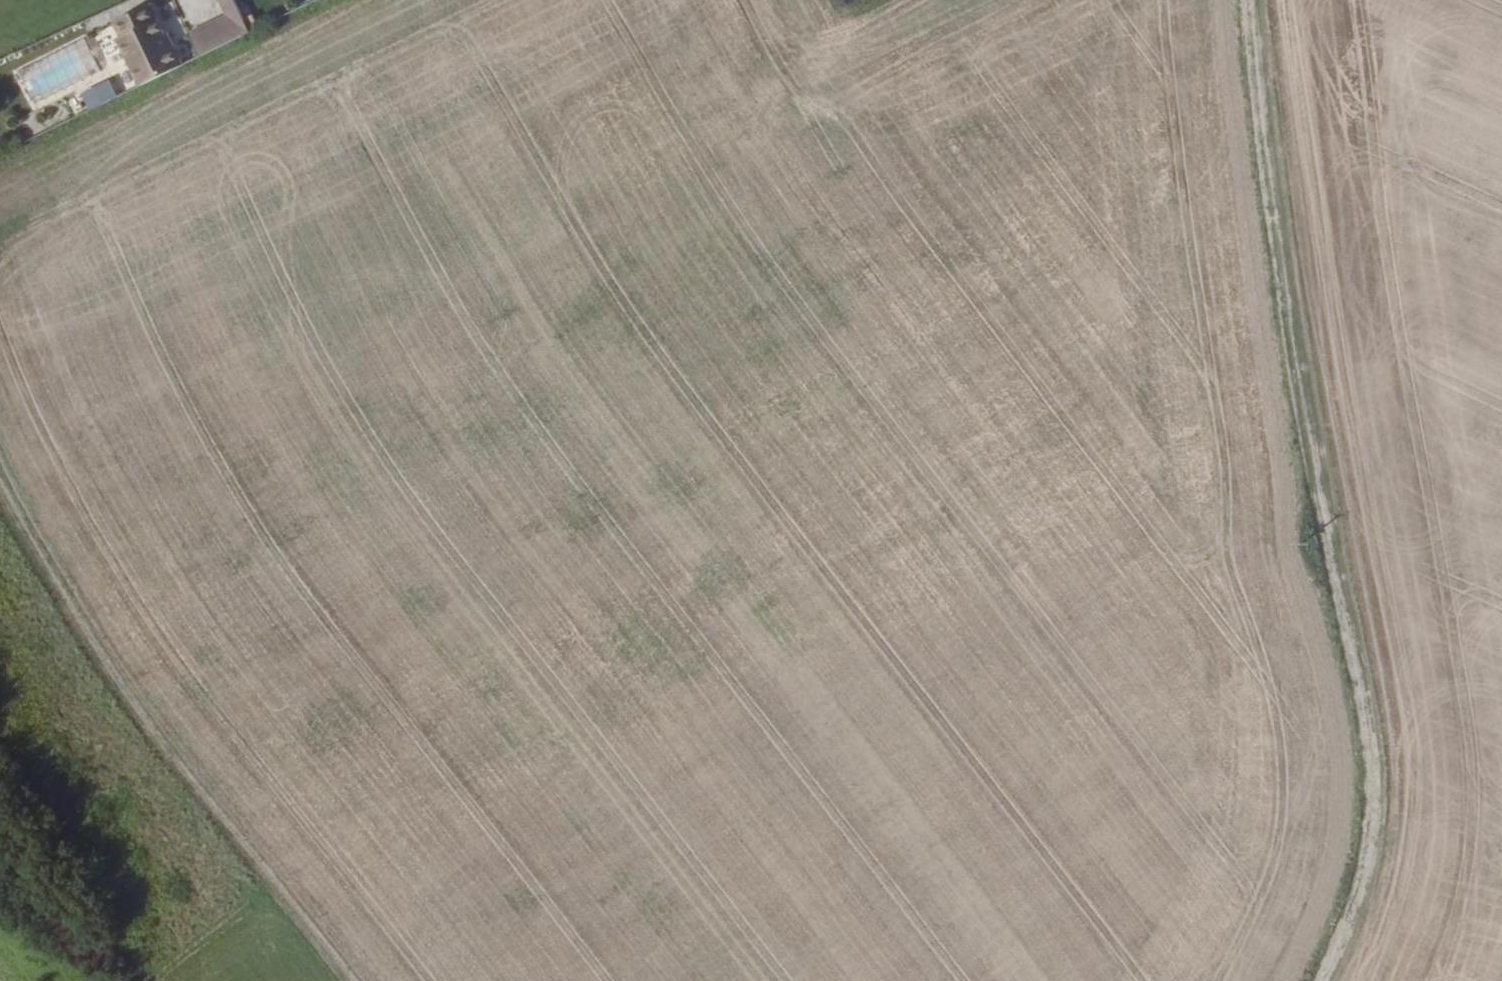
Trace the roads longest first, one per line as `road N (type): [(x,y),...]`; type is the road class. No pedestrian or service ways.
road 1 (track): [(1320,980),(1357,886),(1372,775),(1279,285),(1246,0)]

